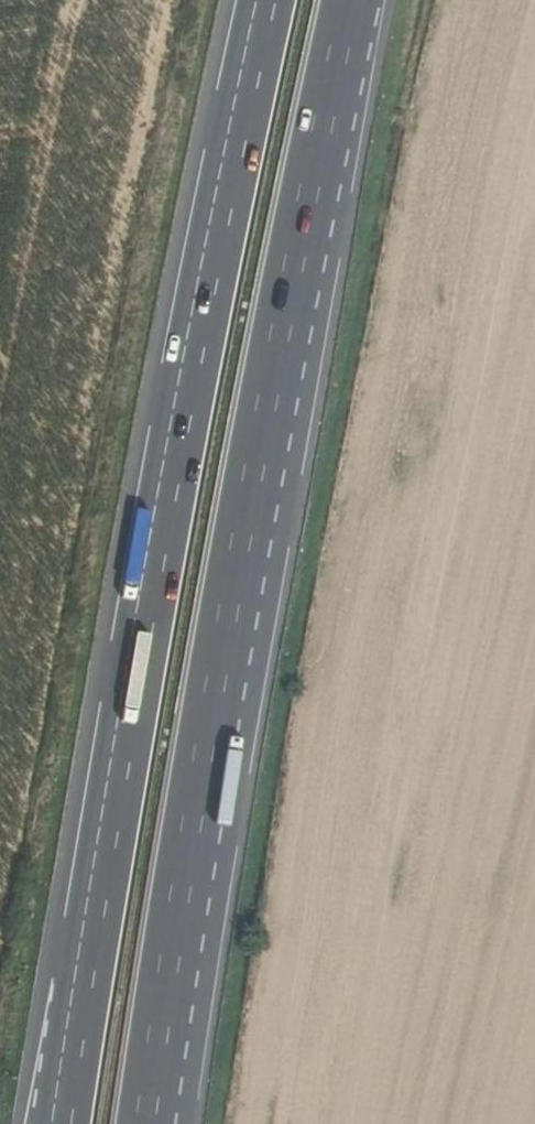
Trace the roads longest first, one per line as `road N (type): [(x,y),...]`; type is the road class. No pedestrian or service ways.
road 1 (motorway): [(268,0),(185,407),(60,1123)]
road 2 (motorway): [(158,1123),(199,832),(354,0)]

